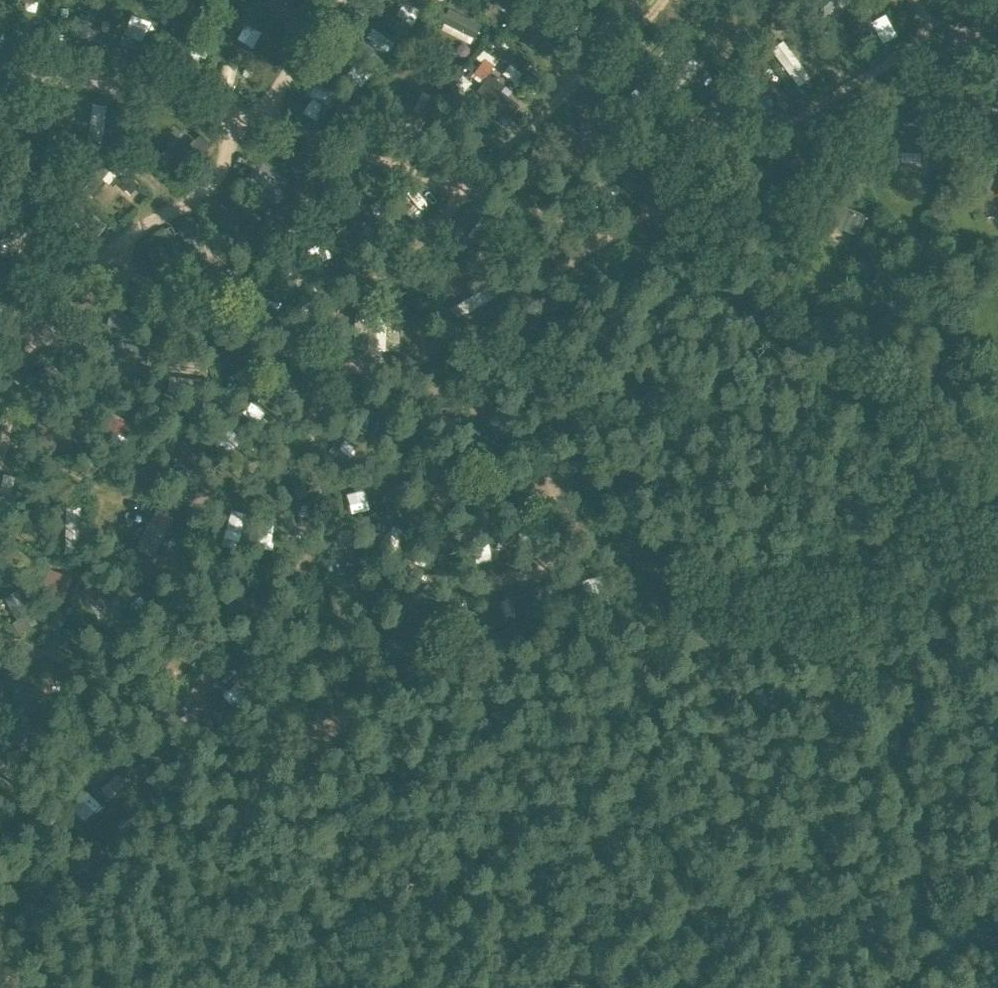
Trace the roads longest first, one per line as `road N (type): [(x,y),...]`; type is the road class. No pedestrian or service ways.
road 1 (track): [(997,585),(926,634),(878,645),(590,627),(460,655),(188,788),(14,918)]
road 2 (track): [(115,247),(172,299),(288,355),(402,366),(911,47),(932,35),(997,26)]
road 3 (track): [(0,81),(155,93),(243,123),(255,107),(397,166),(477,185),(654,0)]
road 4 (track): [(910,913),(348,900)]
road 5 (track): [(0,451),(31,354),(79,278),(205,186),(243,123)]
road 6 (track): [(417,362),(527,450),(610,557),(622,585),(624,628)]
road 7 (track): [(907,641),(909,987)]
road 8 (track): [(355,987),(348,900),(305,727)]
road 9 (track): [(477,185),(288,355)]
road 10 (track): [(912,0),(944,32),(977,101),(997,114)]
road 11 (track): [(477,185),(604,242)]
road 12 (track): [(255,107),(334,0)]

